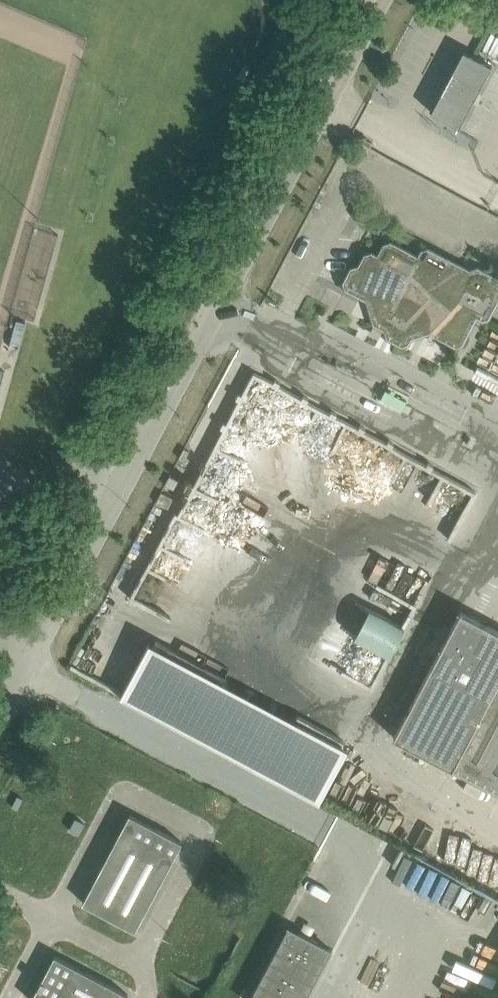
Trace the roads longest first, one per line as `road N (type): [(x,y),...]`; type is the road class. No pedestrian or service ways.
road 1 (unclassified): [(0,734),(382,0)]

